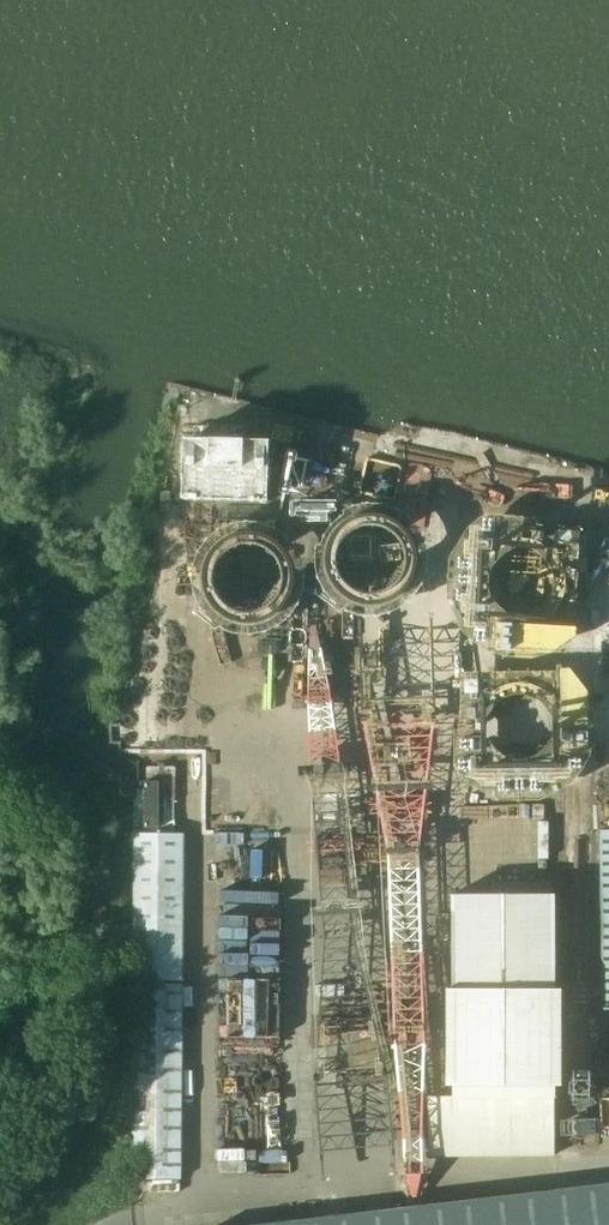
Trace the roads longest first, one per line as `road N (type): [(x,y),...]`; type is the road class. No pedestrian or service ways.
road 1 (track): [(0,1207),(79,1117),(94,1073),(96,845),(0,753)]

